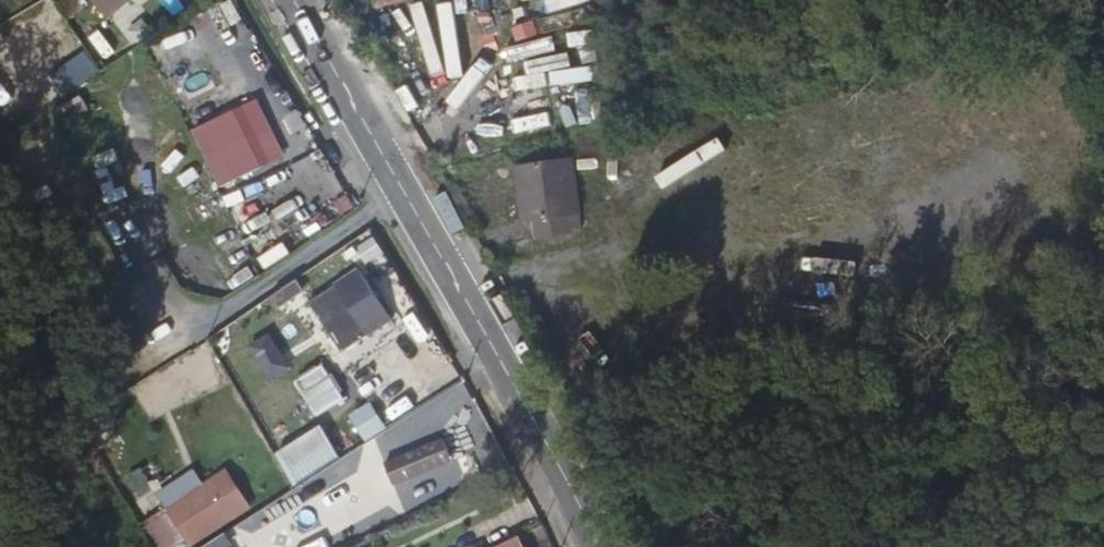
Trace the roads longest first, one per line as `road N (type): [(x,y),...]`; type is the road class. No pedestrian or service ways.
road 1 (tertiary): [(300,0),(597,546)]

